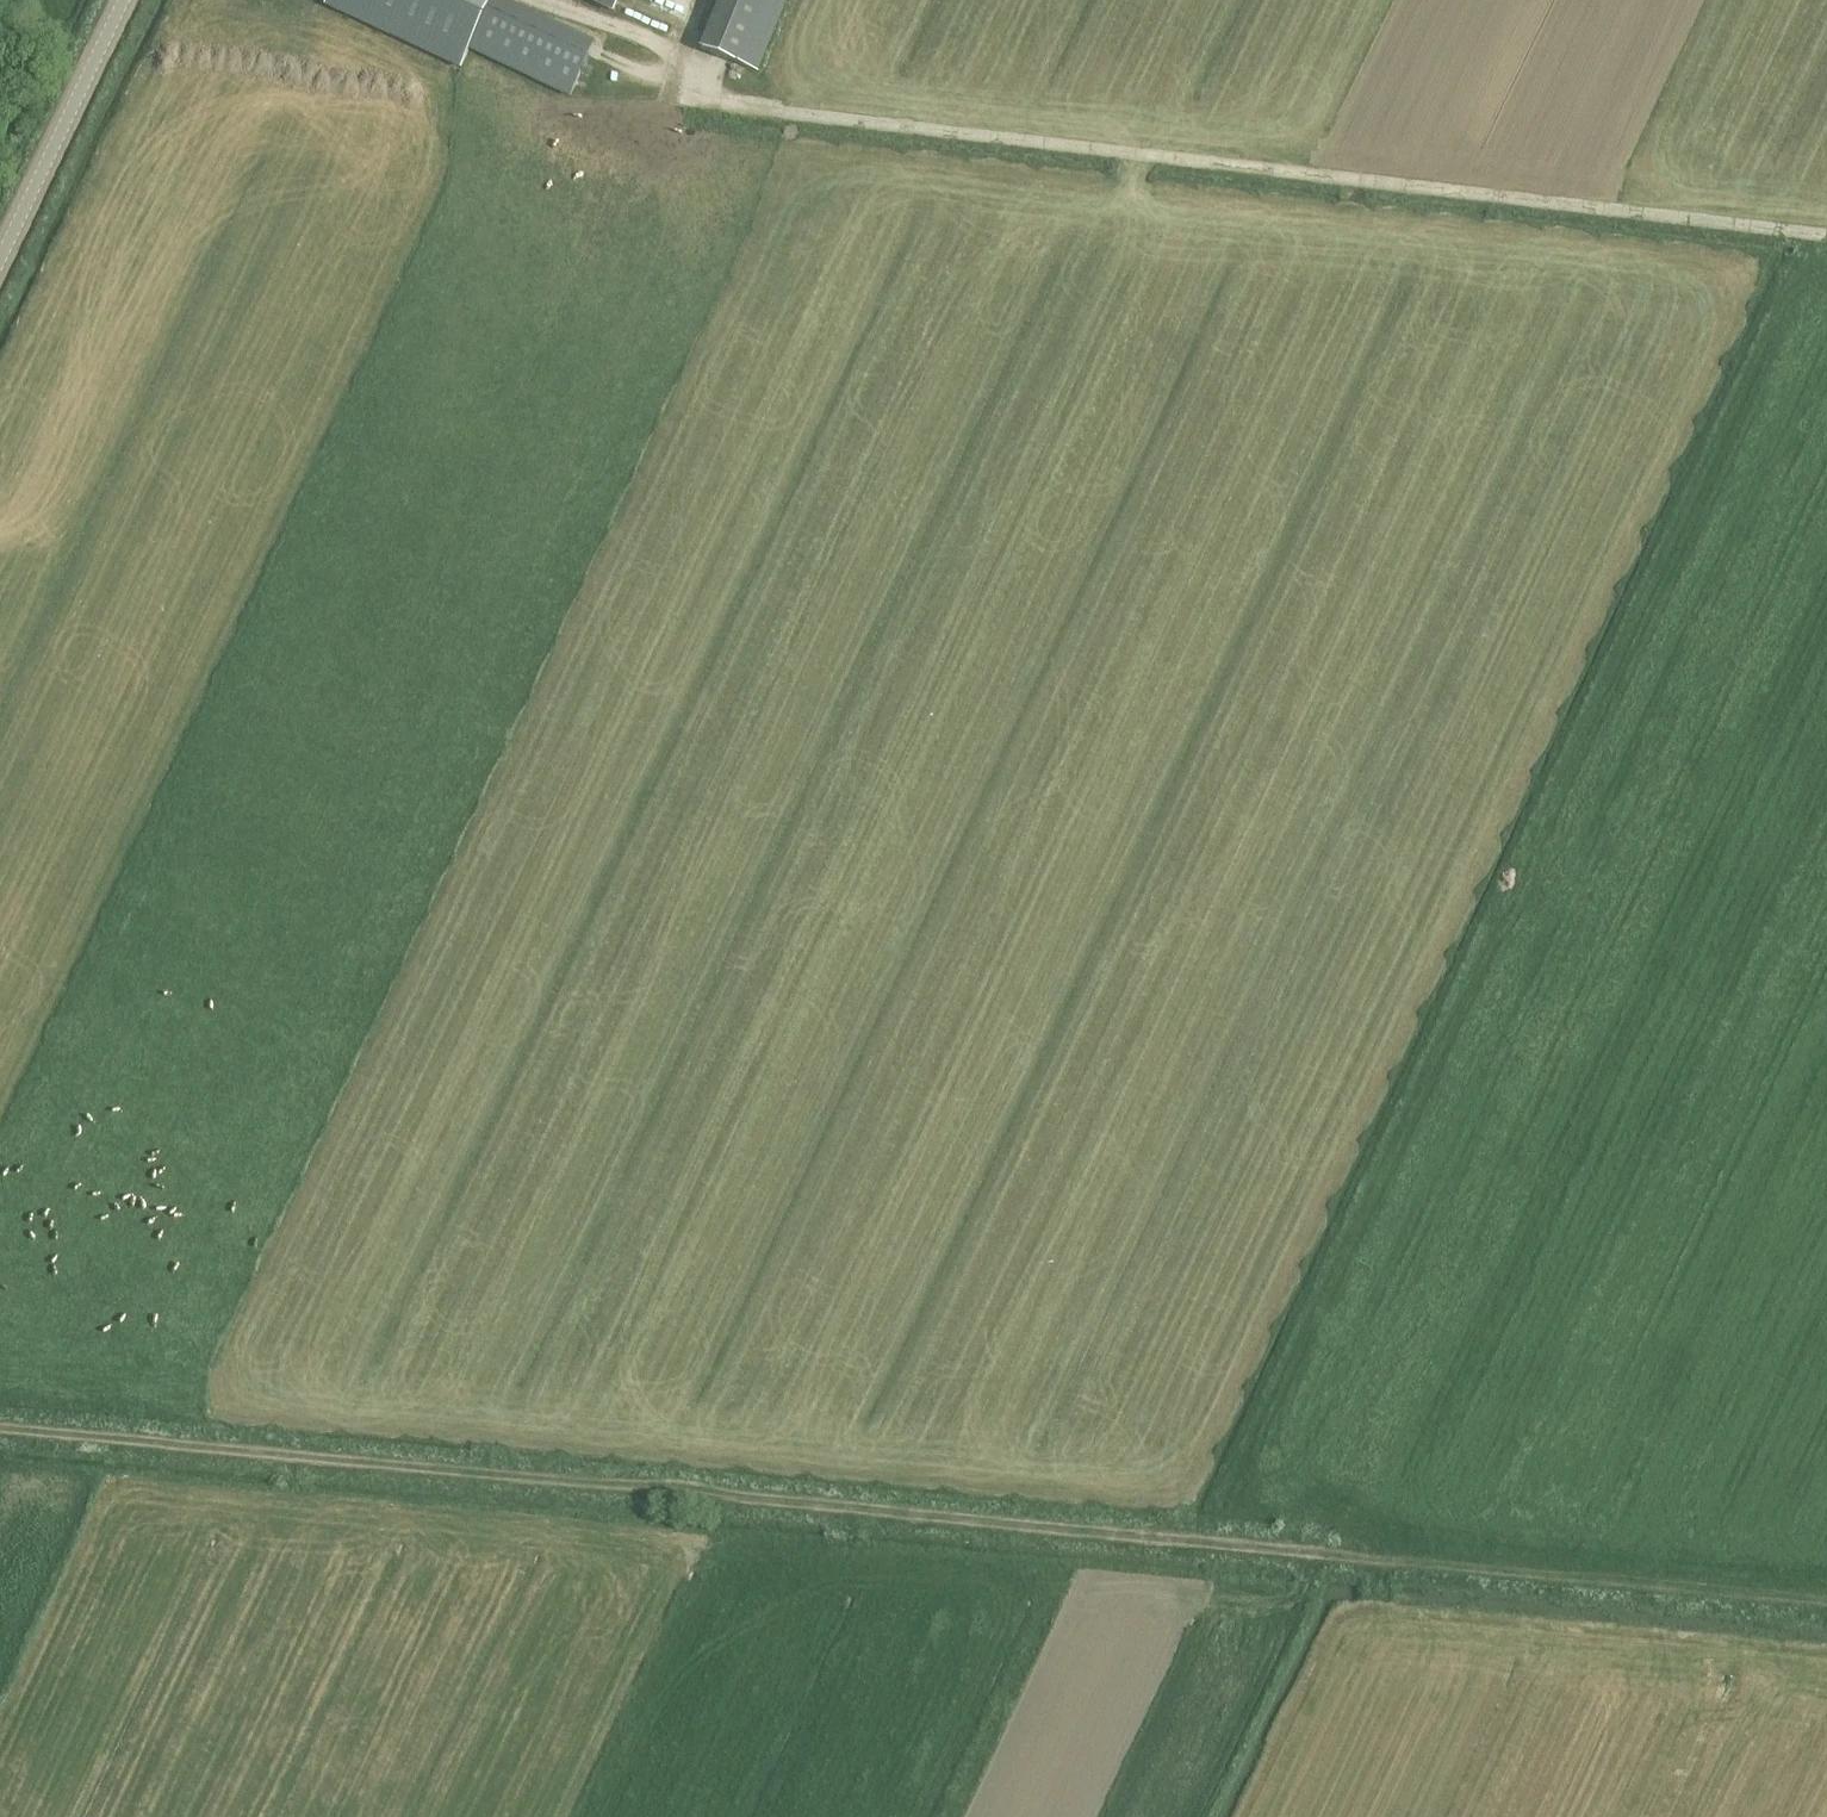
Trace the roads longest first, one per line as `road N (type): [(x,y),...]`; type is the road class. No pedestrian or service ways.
road 1 (track): [(0,1418),(1826,1592)]
road 2 (tertiary): [(0,260),(123,0)]

